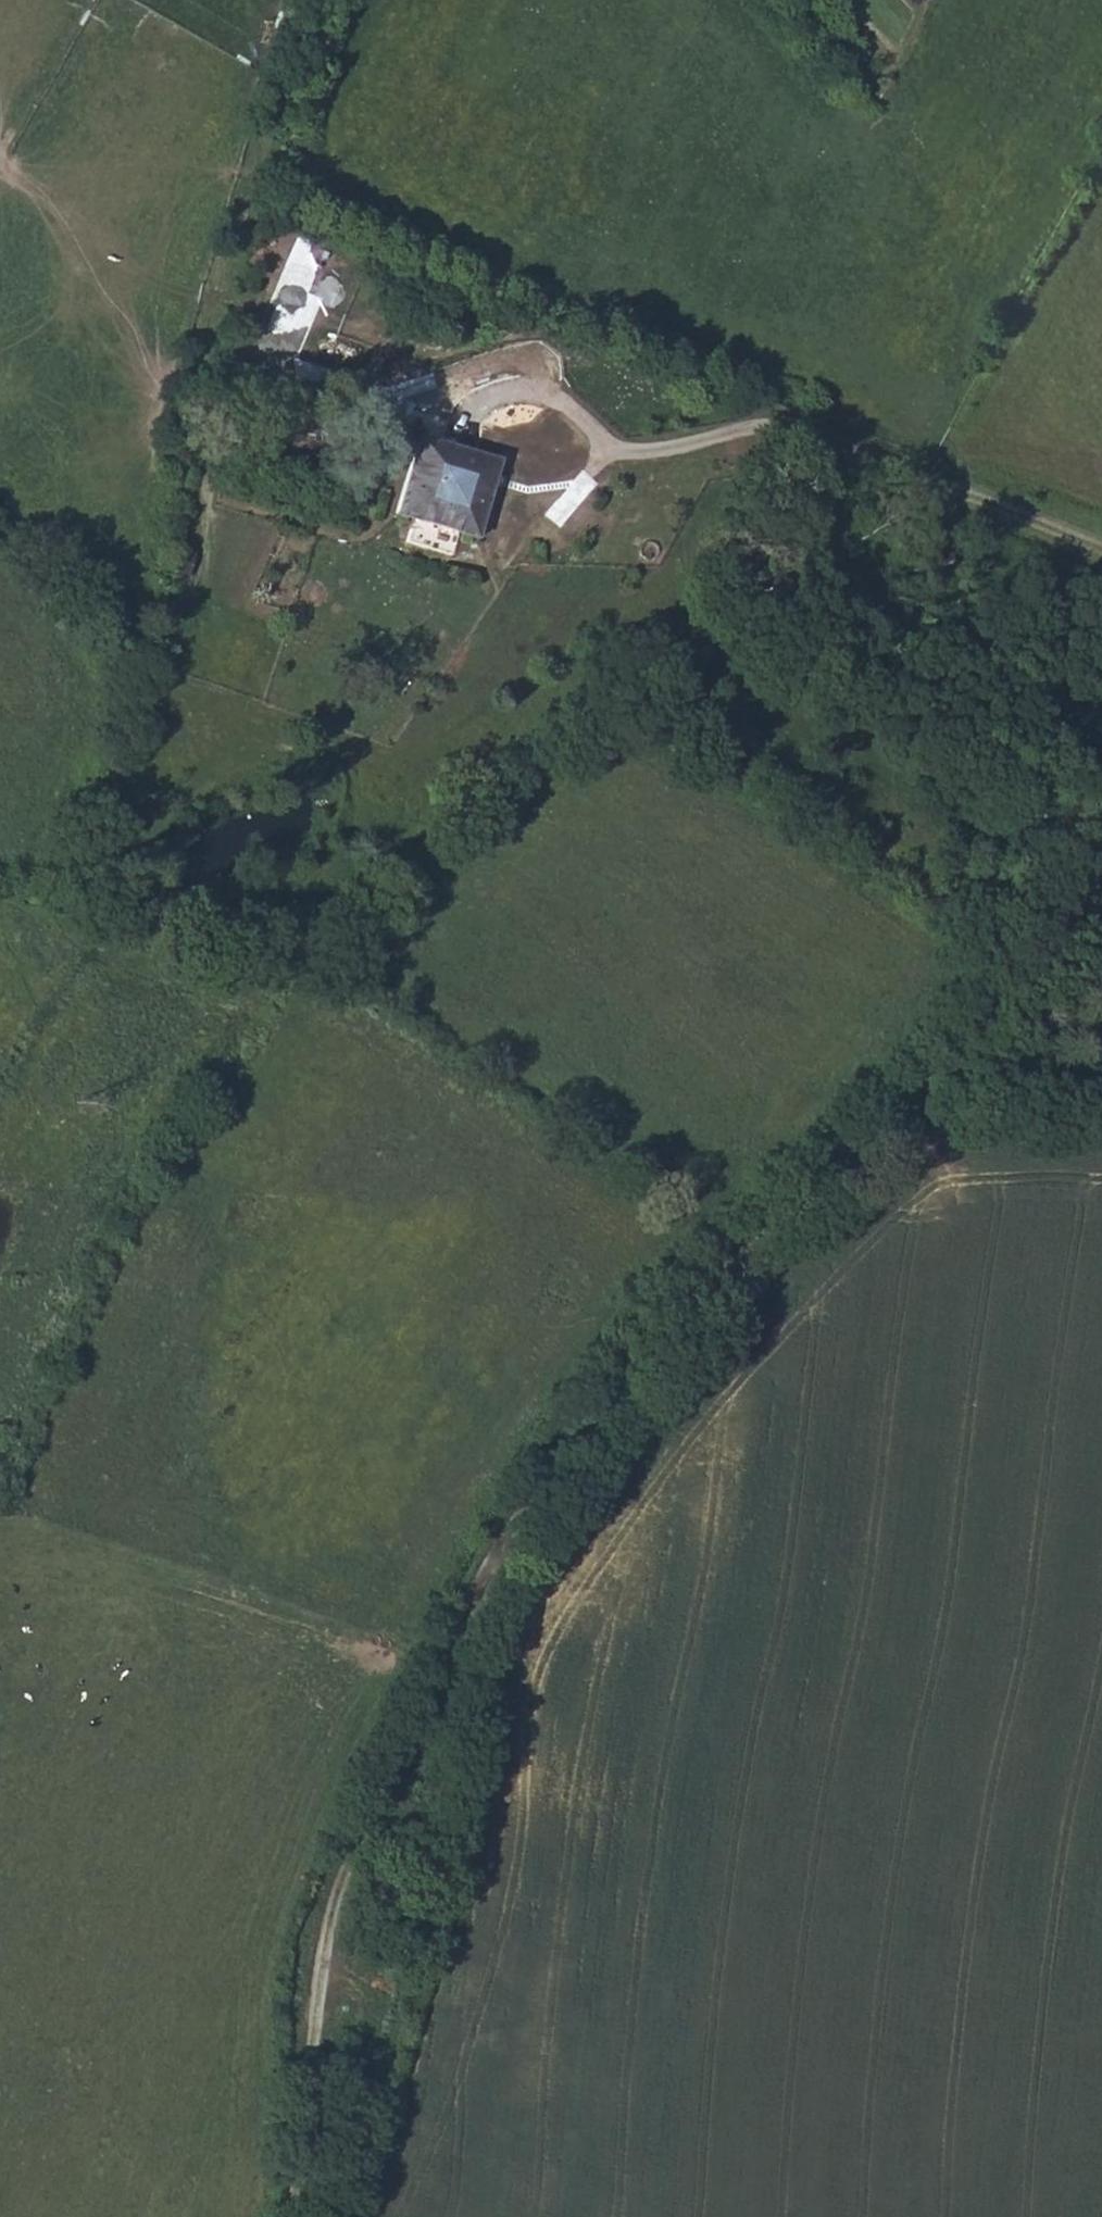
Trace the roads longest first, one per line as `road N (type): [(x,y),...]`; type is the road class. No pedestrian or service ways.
road 1 (track): [(298,2216),(326,1915),(511,1521),(742,1247),(951,1057),(1101,834)]
road 2 (track): [(1101,552),(775,421)]

